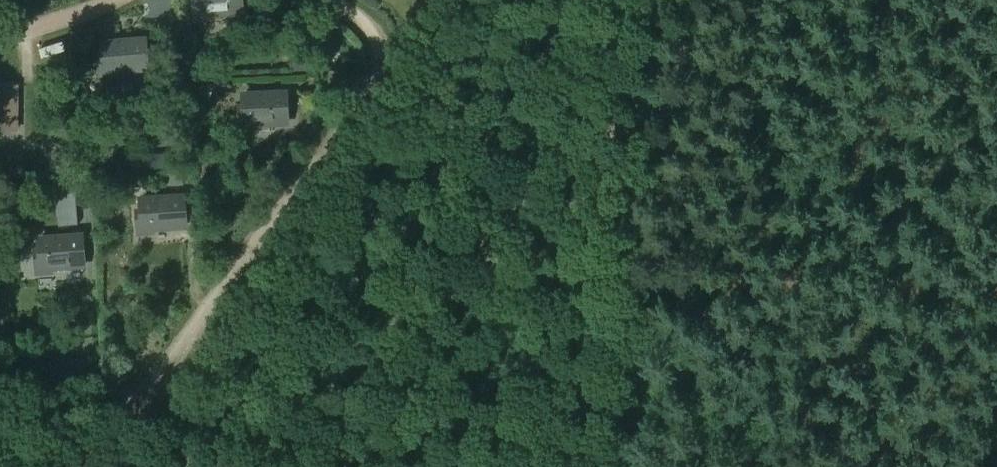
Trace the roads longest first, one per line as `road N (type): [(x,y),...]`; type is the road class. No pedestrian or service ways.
road 1 (track): [(996,295),(322,265),(253,249)]

